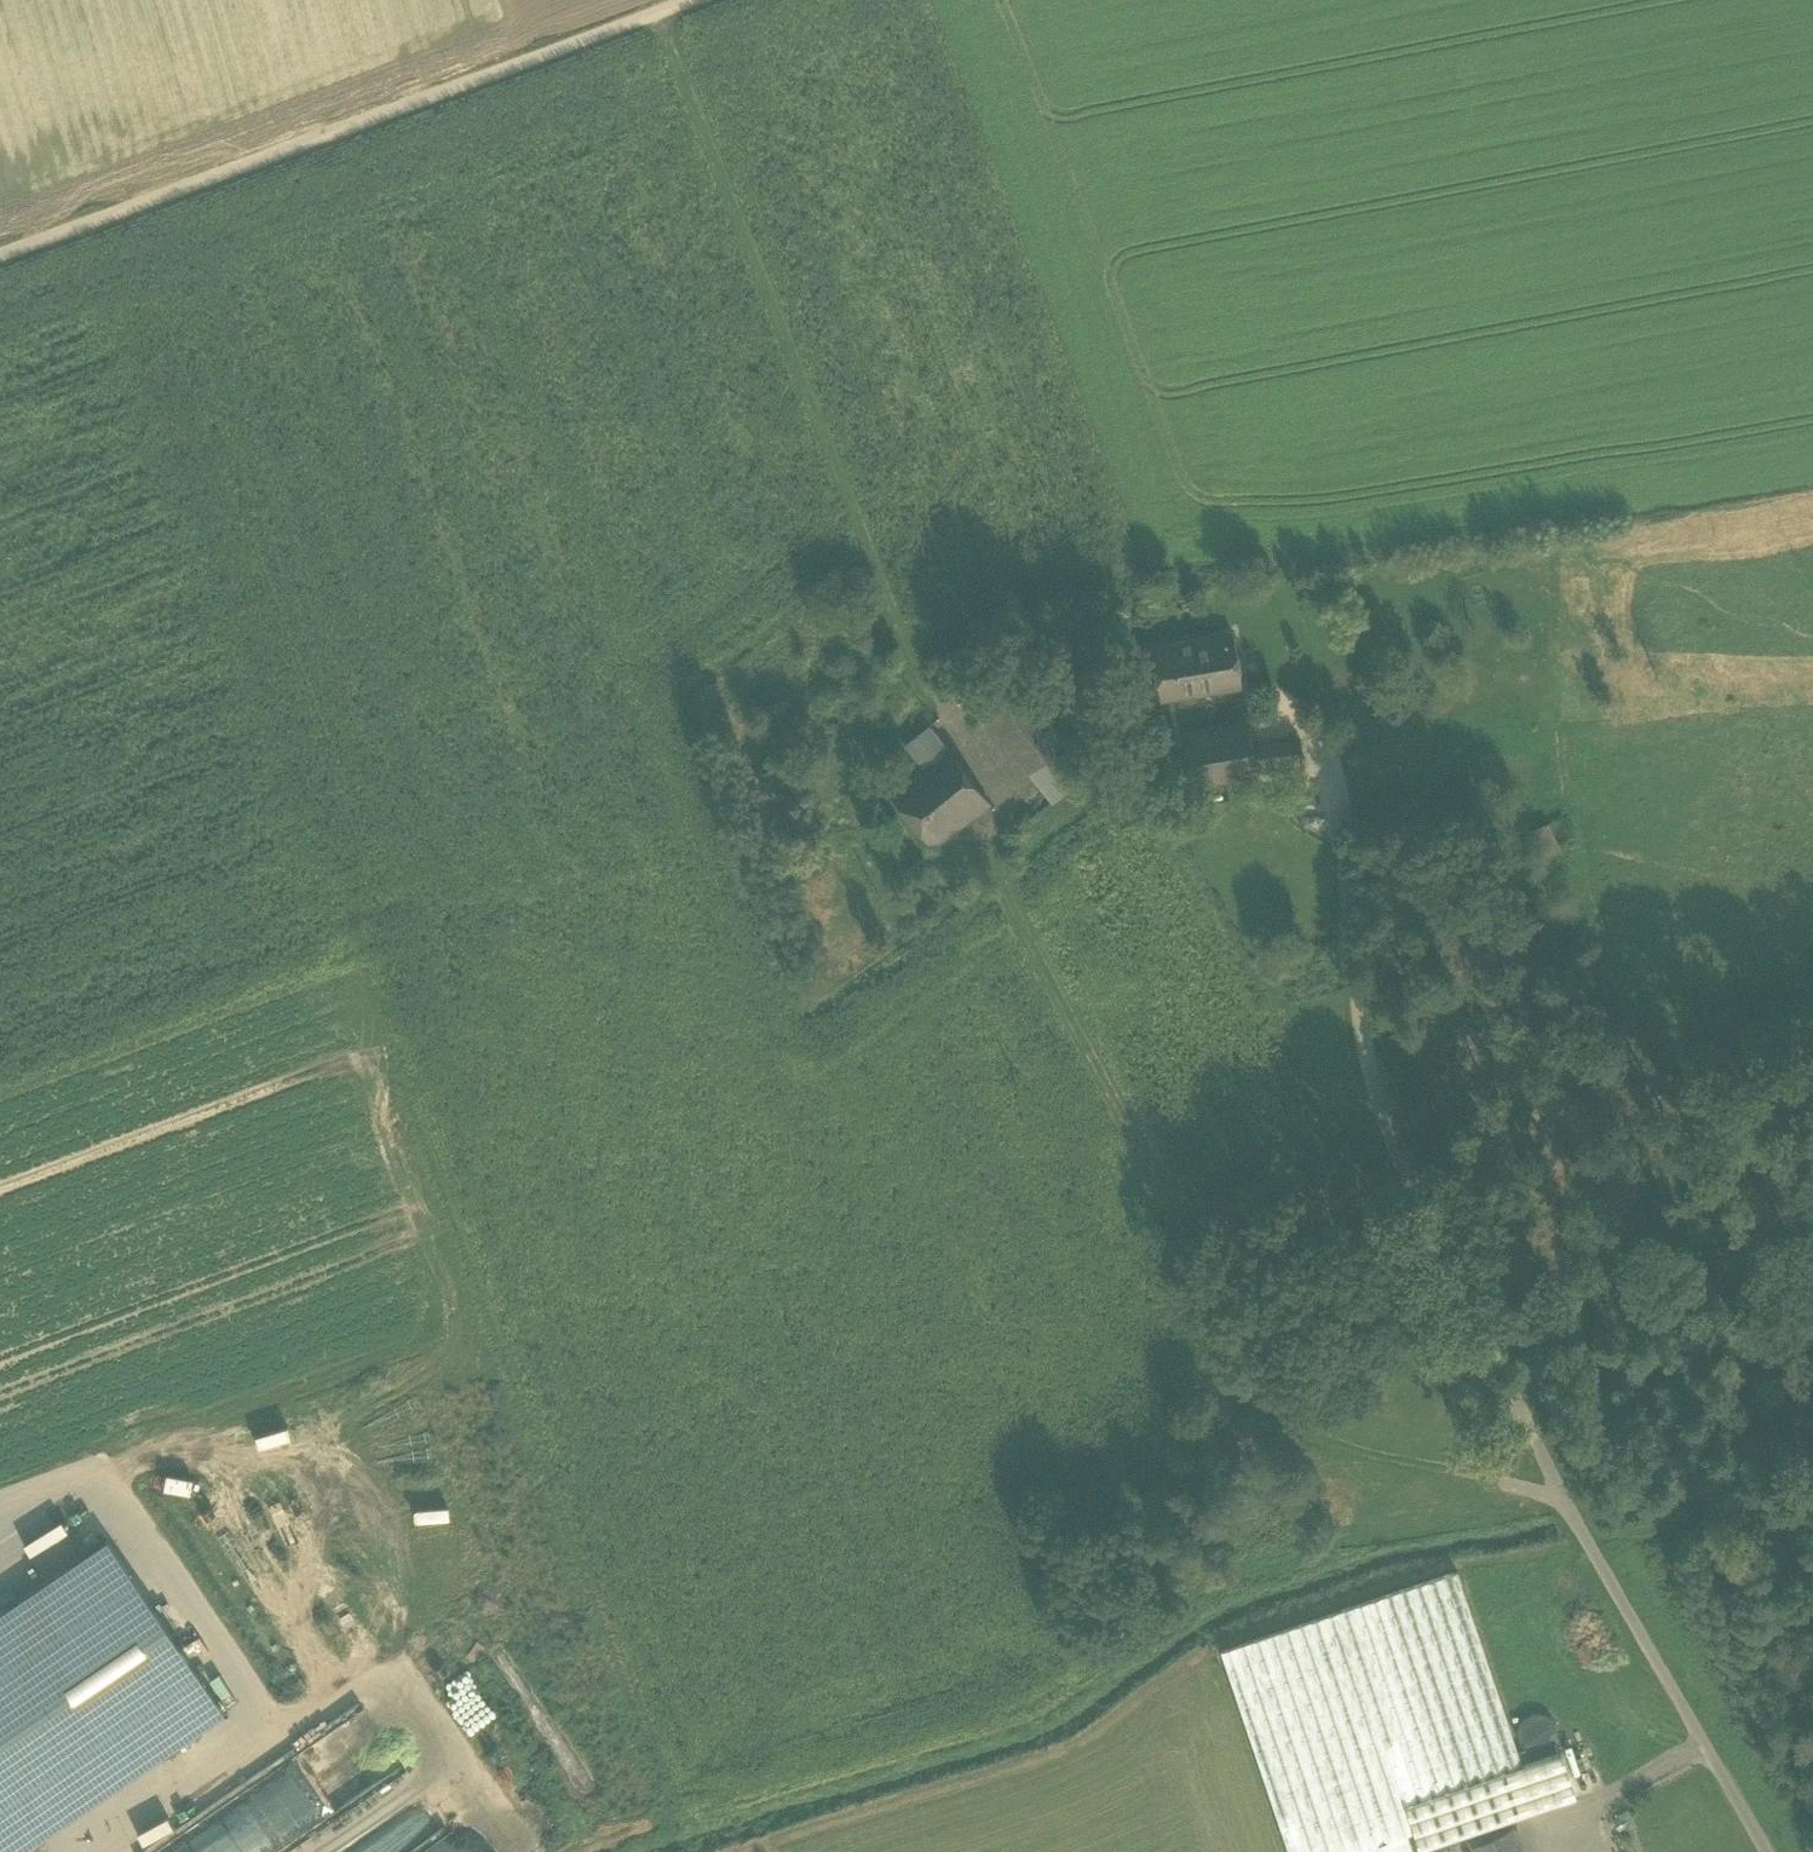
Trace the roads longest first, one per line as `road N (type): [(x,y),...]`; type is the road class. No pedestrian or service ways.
road 1 (track): [(1764,1851),(1553,1485),(1411,1463),(1300,1426),(1253,1375),(975,855),(1005,831),(1011,812)]
road 2 (track): [(1553,1485),(1392,1170),(1340,777),(1307,711),(1270,702)]
road 3 (track): [(0,254),(691,0)]
road 4 (track): [(938,685),(871,562),(651,15)]

